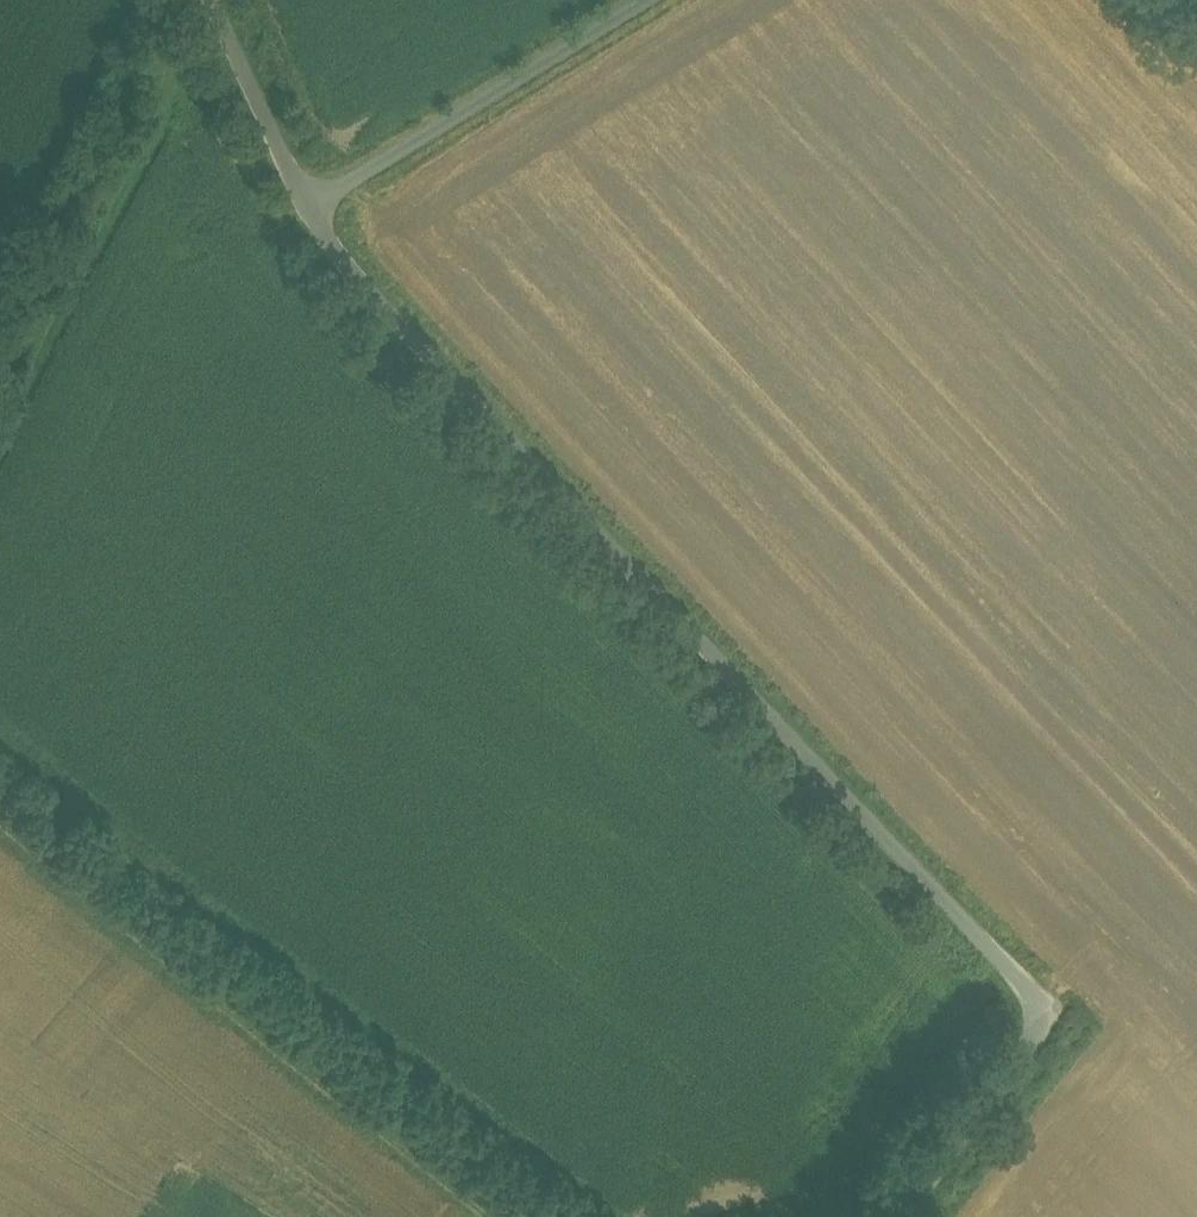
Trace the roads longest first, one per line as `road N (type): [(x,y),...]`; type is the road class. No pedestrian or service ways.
road 1 (unclassified): [(890,1216),(1052,997),(371,292),(275,166),(202,0)]

